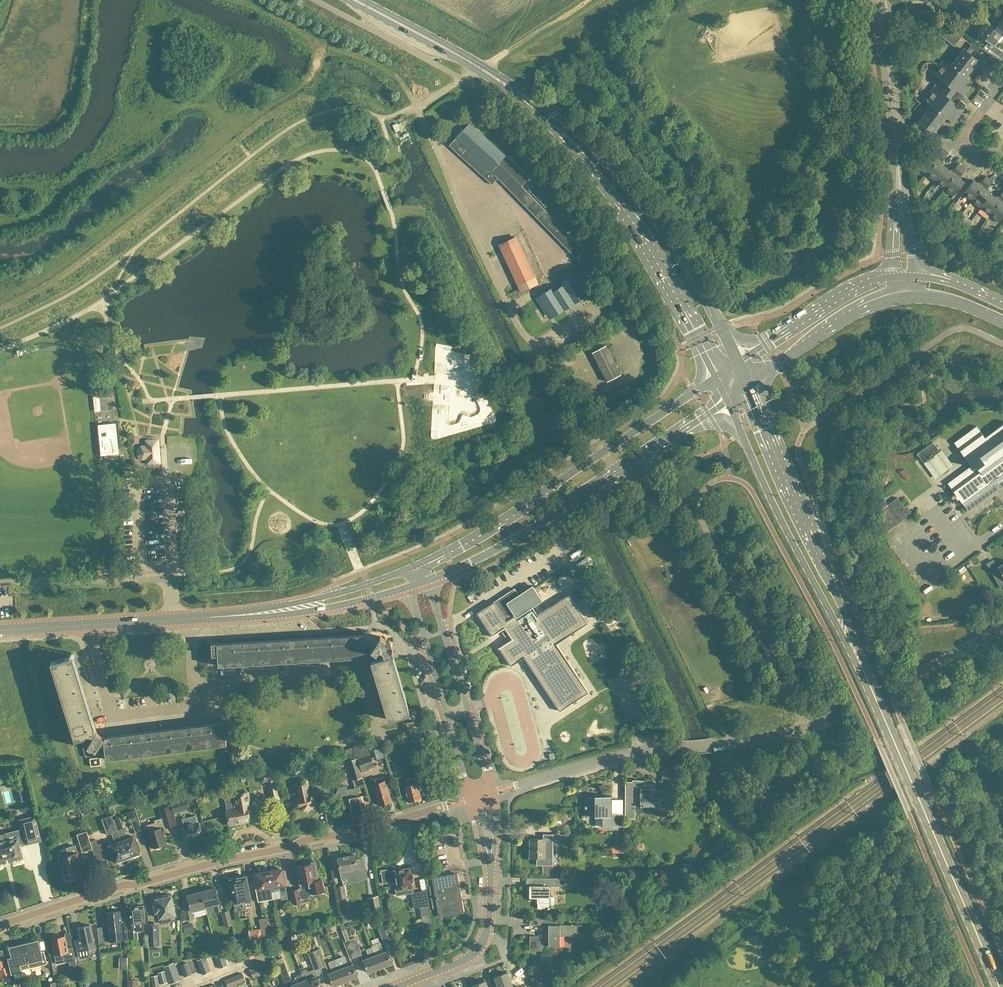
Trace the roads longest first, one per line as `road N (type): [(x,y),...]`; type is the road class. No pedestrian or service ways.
road 1 (residential): [(0,926),(125,885),(384,829),(470,800)]
road 2 (secondary): [(738,364),(714,314),(619,175),(541,105),(481,70)]
road 3 (secondary): [(481,70),(597,179),(715,379)]
road 4 (secondary): [(998,986),(859,663)]
road 5 (unclassified): [(602,453),(514,320),(437,152)]
road 6 (residential): [(446,717),(378,733),(358,674),(240,681),(194,708)]
road 7 (secondary): [(859,663),(748,389)]
road 8 (secondary): [(727,403),(859,663)]
road 9 (secondary): [(602,453),(414,567)]
road 10 (secondary): [(428,581),(511,543),(616,475)]
road 11 (residential): [(492,793),(682,748)]
road 12 (secondary): [(748,389),(850,318),(906,298)]
road 13 (secondary): [(893,278),(855,288),(738,364)]
road 14 (residential): [(194,708),(114,718),(84,625)]
road 15 (unclassified): [(899,191),(879,18)]
road 16 (tertiary): [(398,986),(478,950),(491,871)]
road 17 (secondary): [(481,70),(352,0)]
road 18 (tertiary): [(467,711),(428,581)]
road 19 (tertiary): [(409,587),(446,717)]
road 20 (secondary): [(715,379),(602,453)]
road 21 (secondary): [(616,475),(727,403)]
road 22 (track): [(591,0),(481,70)]
road 23 (secondary): [(414,567),(296,608)]

